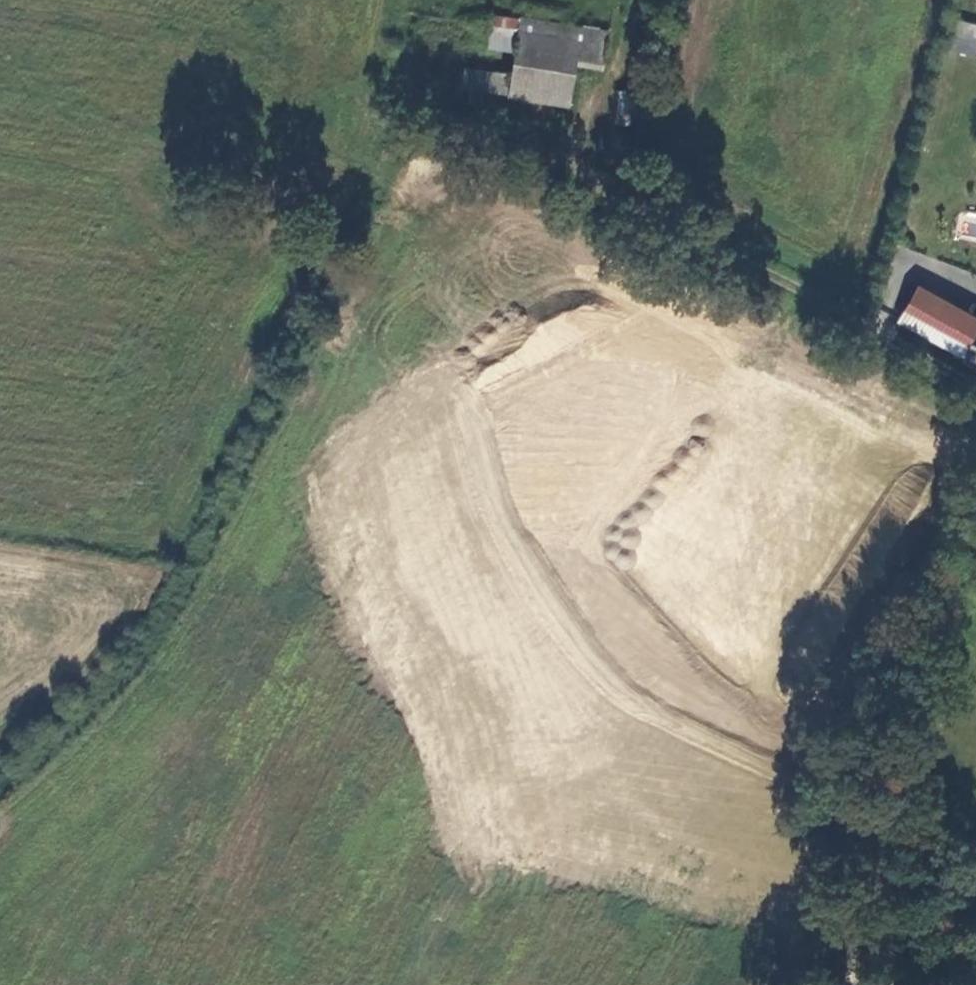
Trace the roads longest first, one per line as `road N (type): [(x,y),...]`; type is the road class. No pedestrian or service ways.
road 1 (track): [(435,117),(406,80),(412,0)]

